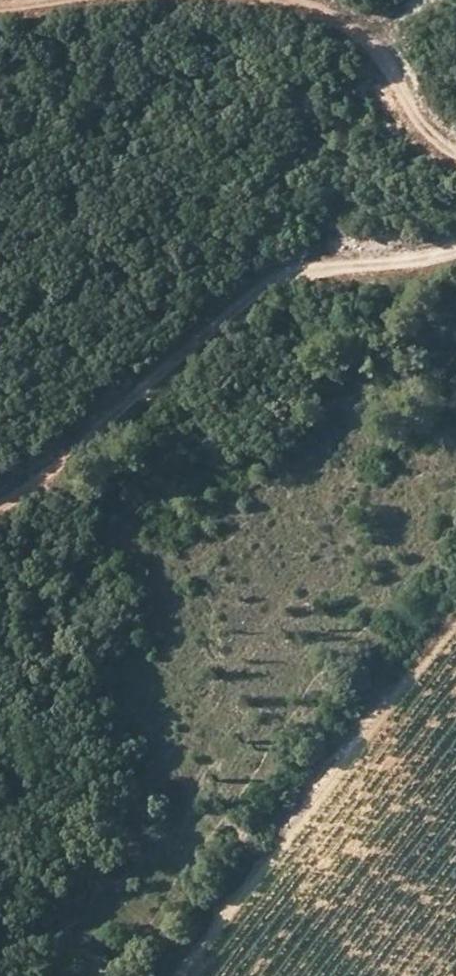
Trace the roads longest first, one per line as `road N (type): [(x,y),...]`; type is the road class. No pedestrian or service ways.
road 1 (track): [(0,502),(45,478),(276,276),(455,248)]
road 2 (track): [(455,153),(426,130),(387,64),(350,24),(284,0)]

